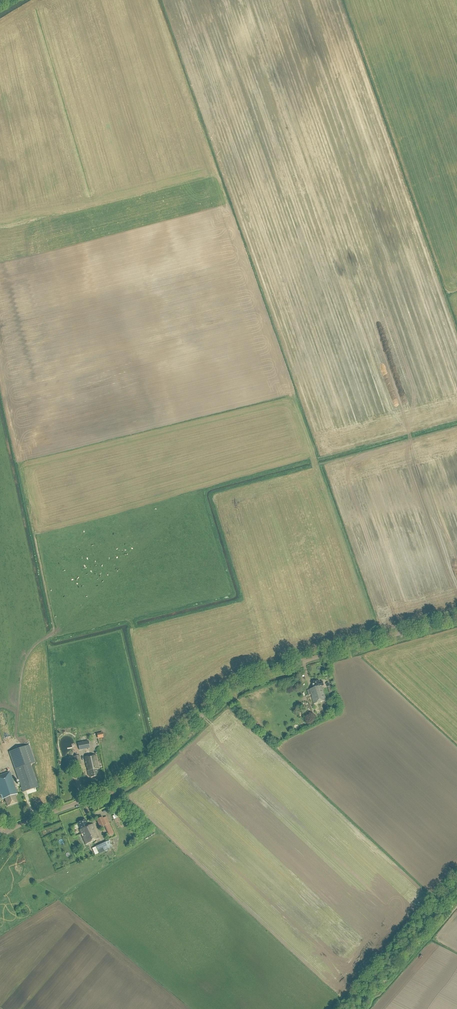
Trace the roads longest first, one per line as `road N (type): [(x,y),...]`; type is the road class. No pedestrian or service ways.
road 1 (tertiary): [(0,837),(125,782),(243,680),(456,618)]

